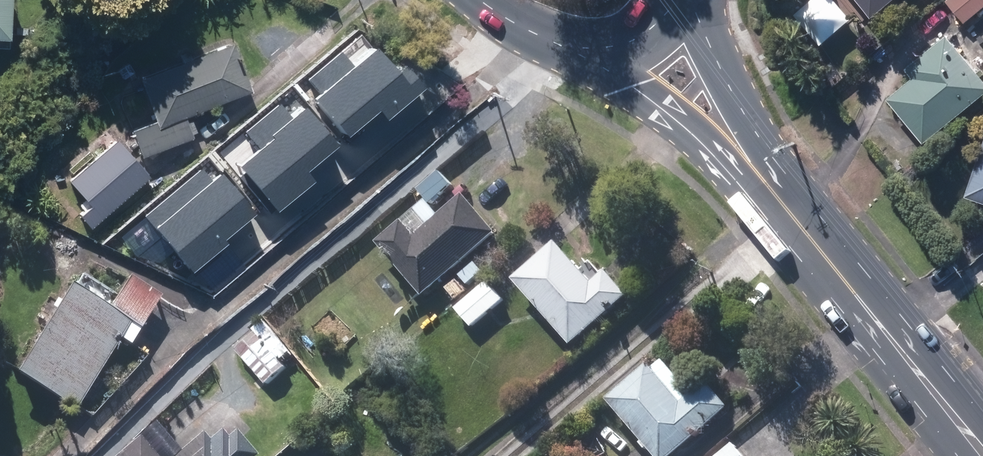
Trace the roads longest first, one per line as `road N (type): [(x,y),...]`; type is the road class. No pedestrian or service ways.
road 1 (secondary): [(764,182),(982,455)]
road 2 (secondary): [(764,182),(586,48)]
road 3 (secondary): [(682,0),(719,65),(764,182)]

